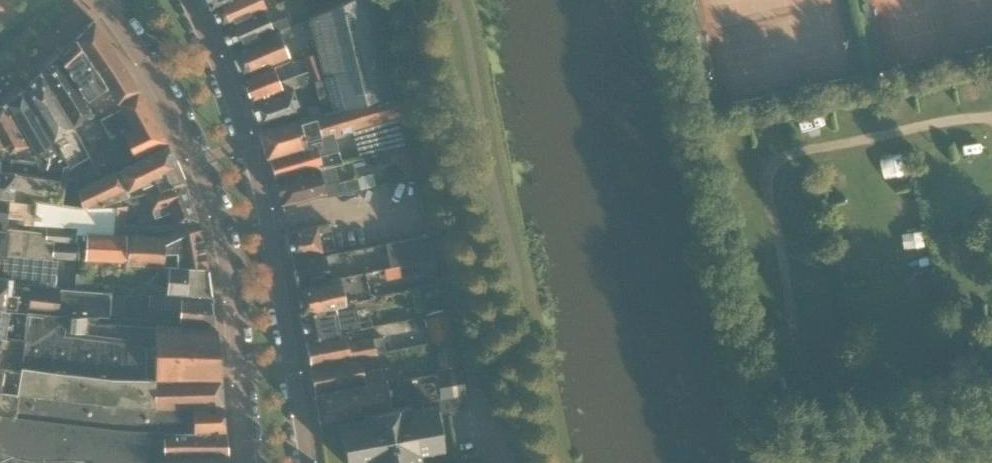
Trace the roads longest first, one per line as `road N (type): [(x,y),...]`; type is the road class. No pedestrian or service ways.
road 1 (residential): [(105,0),(173,107),(213,201),(242,374),(246,462)]
road 2 (residential): [(309,462),(268,220),(229,95),(187,0)]
road 3 (residential): [(504,462),(477,397),(383,0)]
road 4 (residential): [(0,90),(97,0)]

